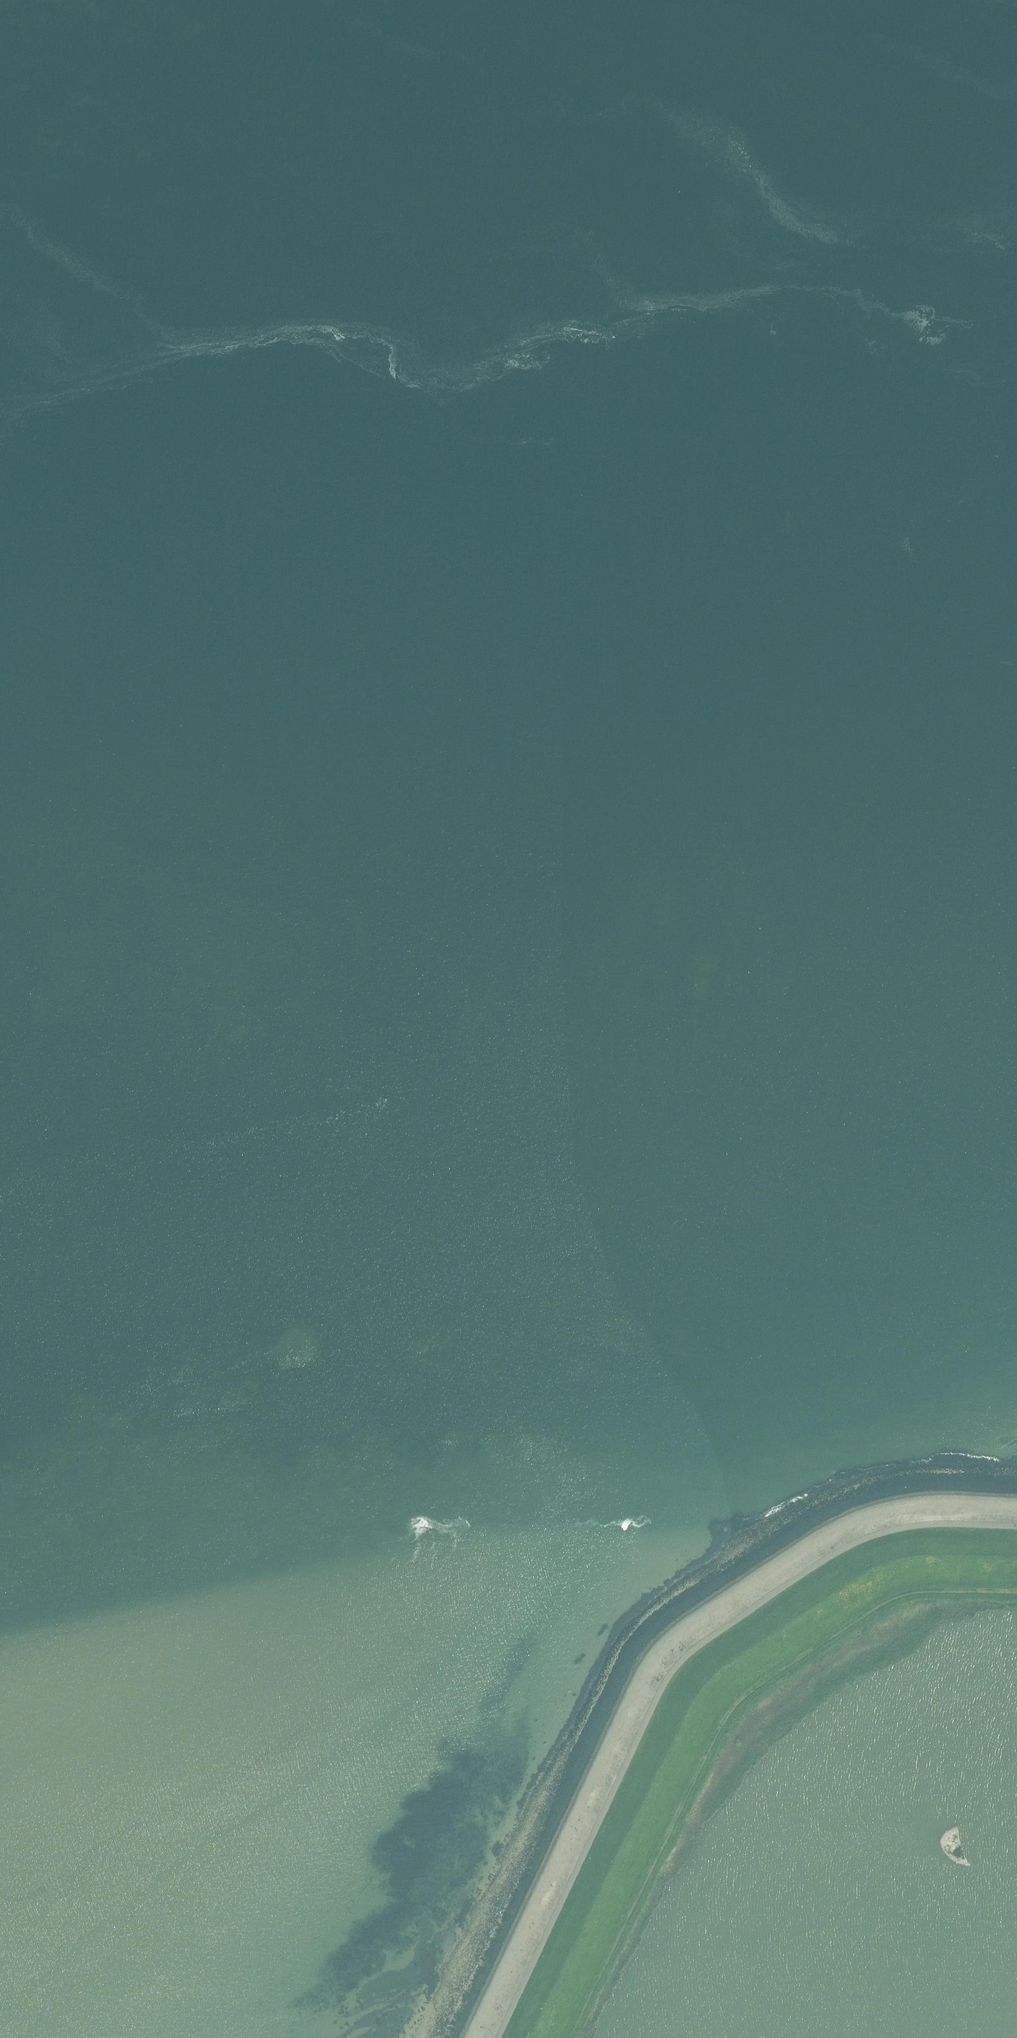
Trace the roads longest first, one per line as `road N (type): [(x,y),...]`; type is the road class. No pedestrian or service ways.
road 1 (track): [(572,2037),(725,1720),(753,1684),(894,1599),(952,1585),(1016,1587)]

